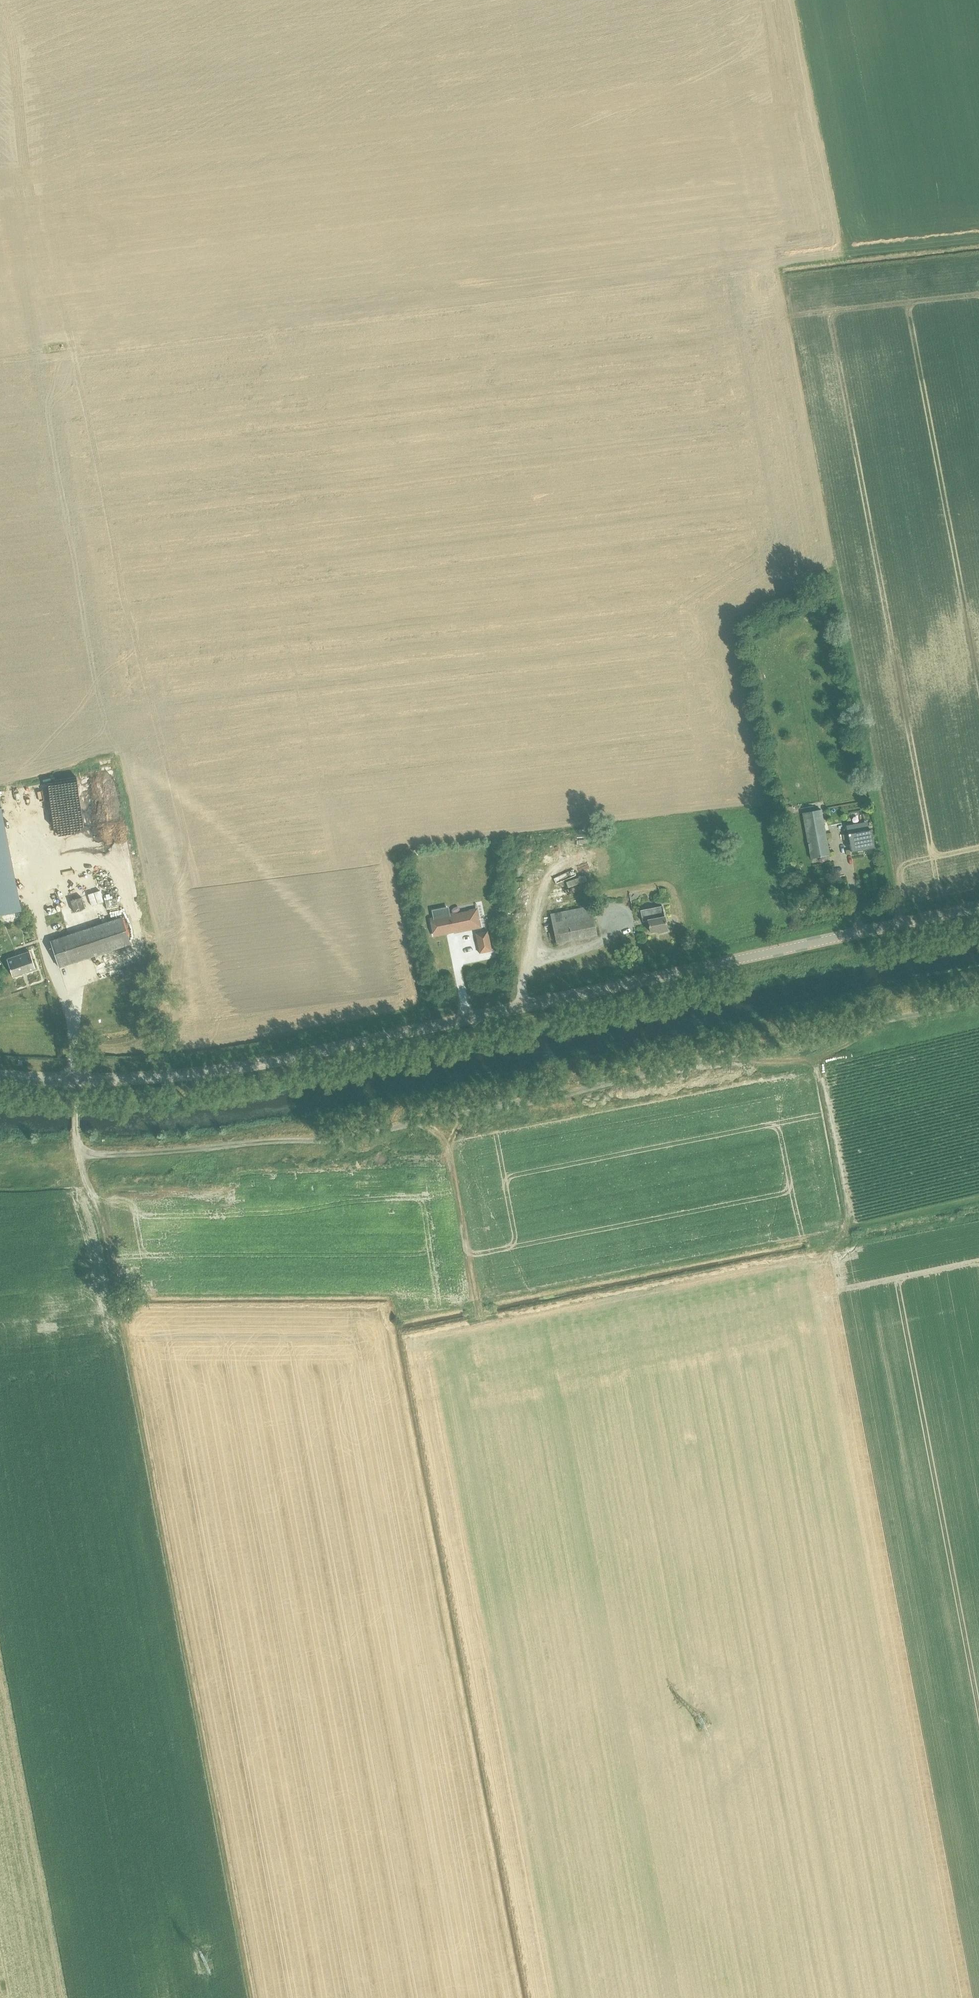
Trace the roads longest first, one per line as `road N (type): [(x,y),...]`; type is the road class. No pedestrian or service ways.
road 1 (track): [(253,1997),(101,1201),(81,1151),(124,1154),(339,1134),(978,1000)]
road 2 (tertiary): [(75,1077),(264,1060),(978,907)]
road 3 (track): [(905,924),(836,574)]

